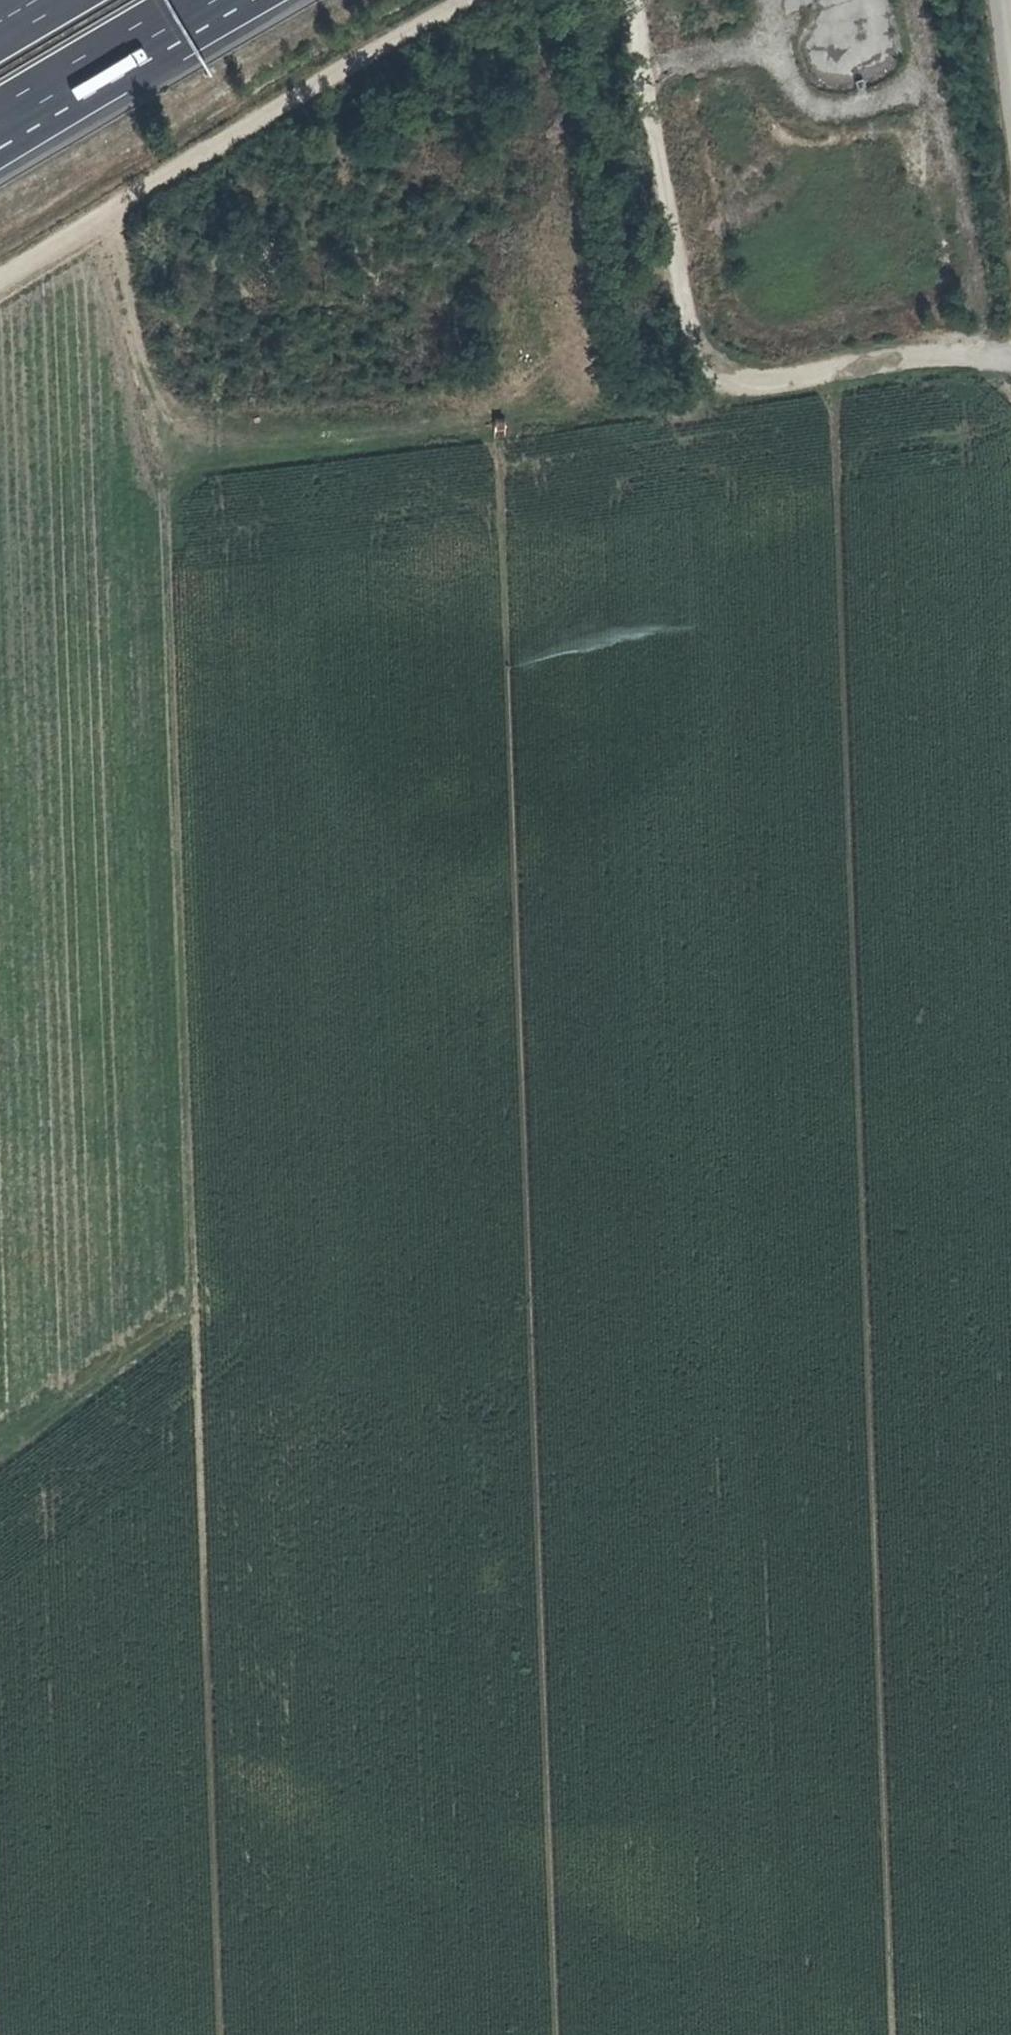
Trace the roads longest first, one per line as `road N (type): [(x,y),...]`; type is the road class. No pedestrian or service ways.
road 1 (track): [(1010,357),(847,365),(753,388),(701,352),(637,0)]
road 2 (track): [(489,0),(369,51),(0,278)]
road 3 (motorway): [(0,116),(195,0)]

